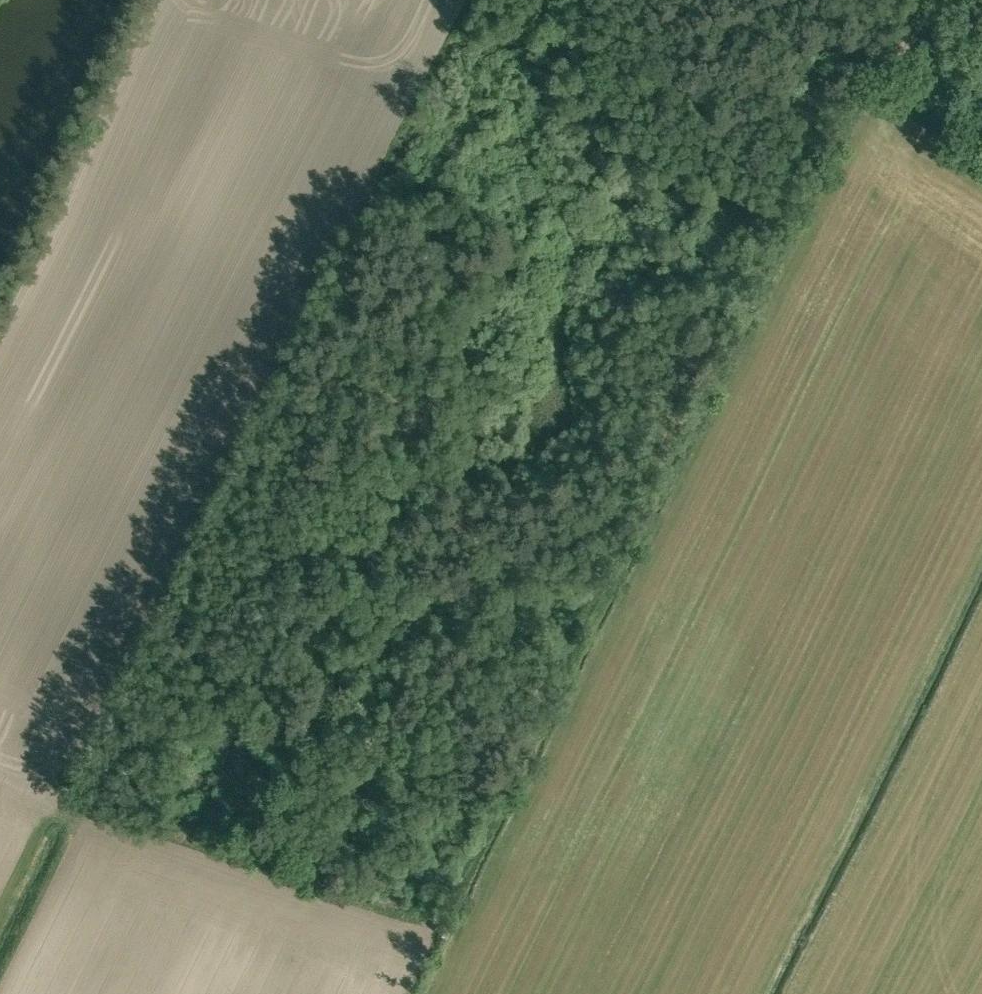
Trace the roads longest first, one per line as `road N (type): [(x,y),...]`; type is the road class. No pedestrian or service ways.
road 1 (track): [(917,0),(866,110)]

